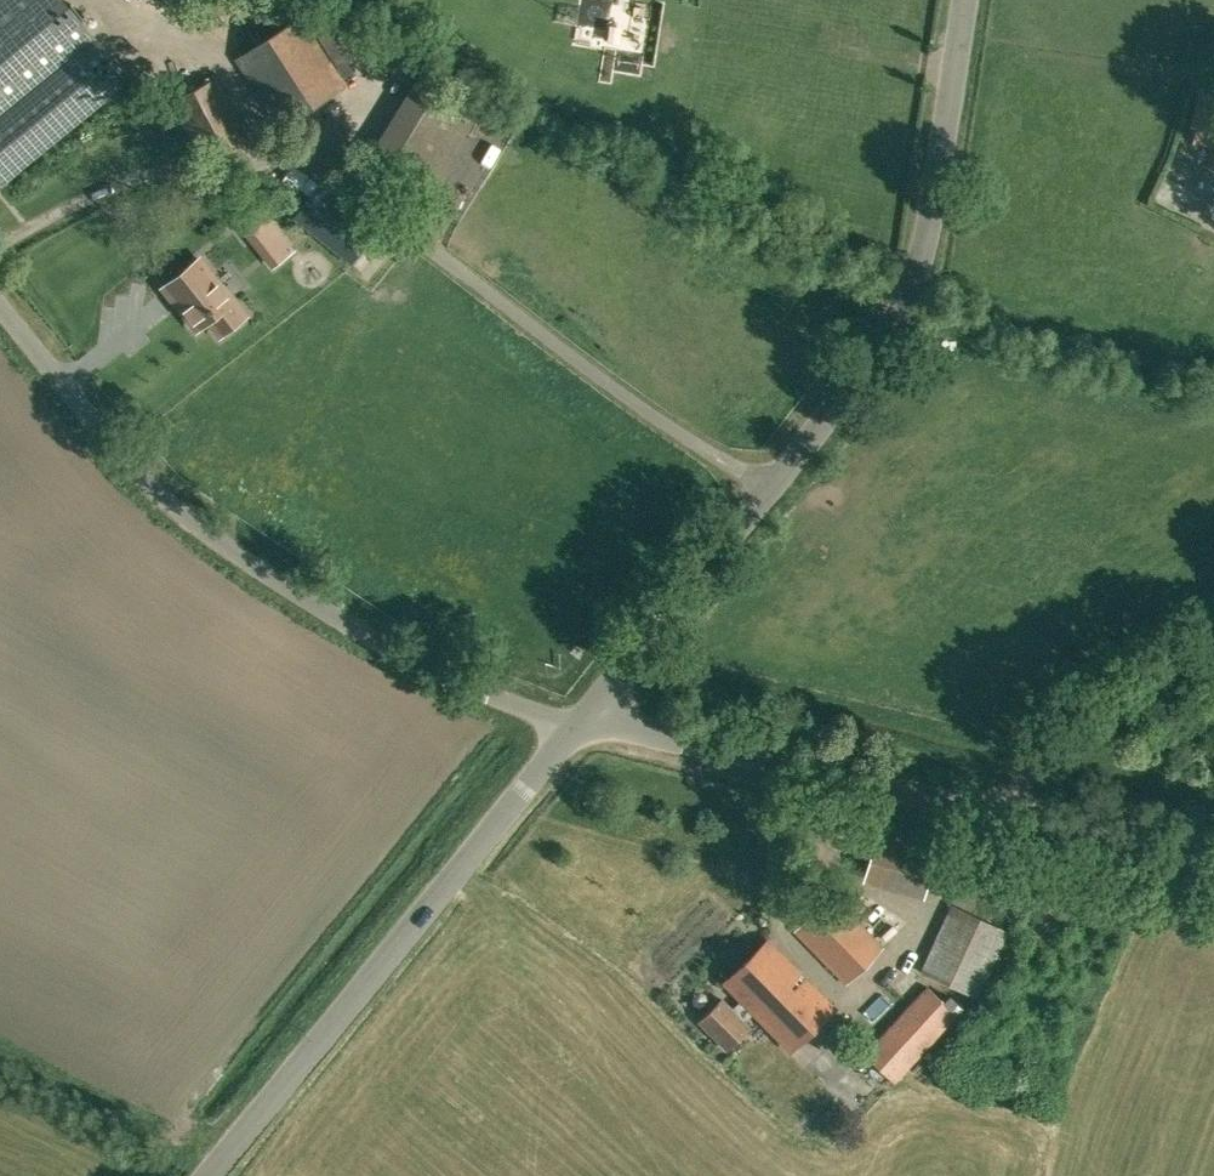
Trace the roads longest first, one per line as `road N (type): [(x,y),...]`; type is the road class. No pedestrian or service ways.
road 1 (tertiary): [(582,720),(882,354),(929,231),(967,0)]
road 2 (unclassified): [(582,720),(417,667),(232,555),(131,464),(0,302)]
road 3 (tertiary): [(208,1175),(582,720)]
road 4 (unclassified): [(1008,817),(582,720)]
road 5 (track): [(796,459),(770,471),(712,455),(433,250)]
road 6 (residential): [(1008,817),(1025,774),(1052,744),(1213,640)]
road 7 (unclassified): [(1213,869),(1008,817)]

